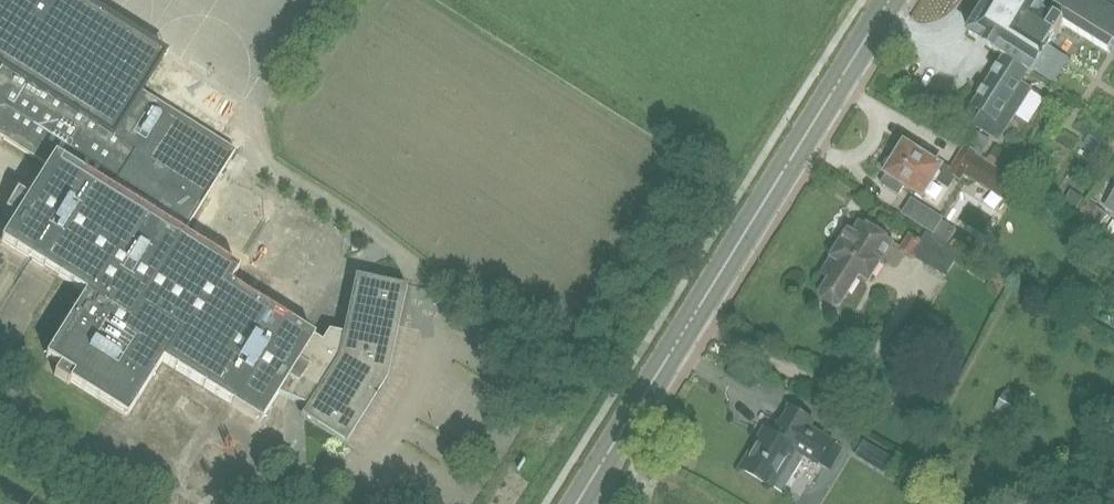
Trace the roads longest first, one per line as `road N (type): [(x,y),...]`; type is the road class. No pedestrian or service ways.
road 1 (secondary): [(576,503),(889,0)]
road 2 (residential): [(129,503),(0,423)]

